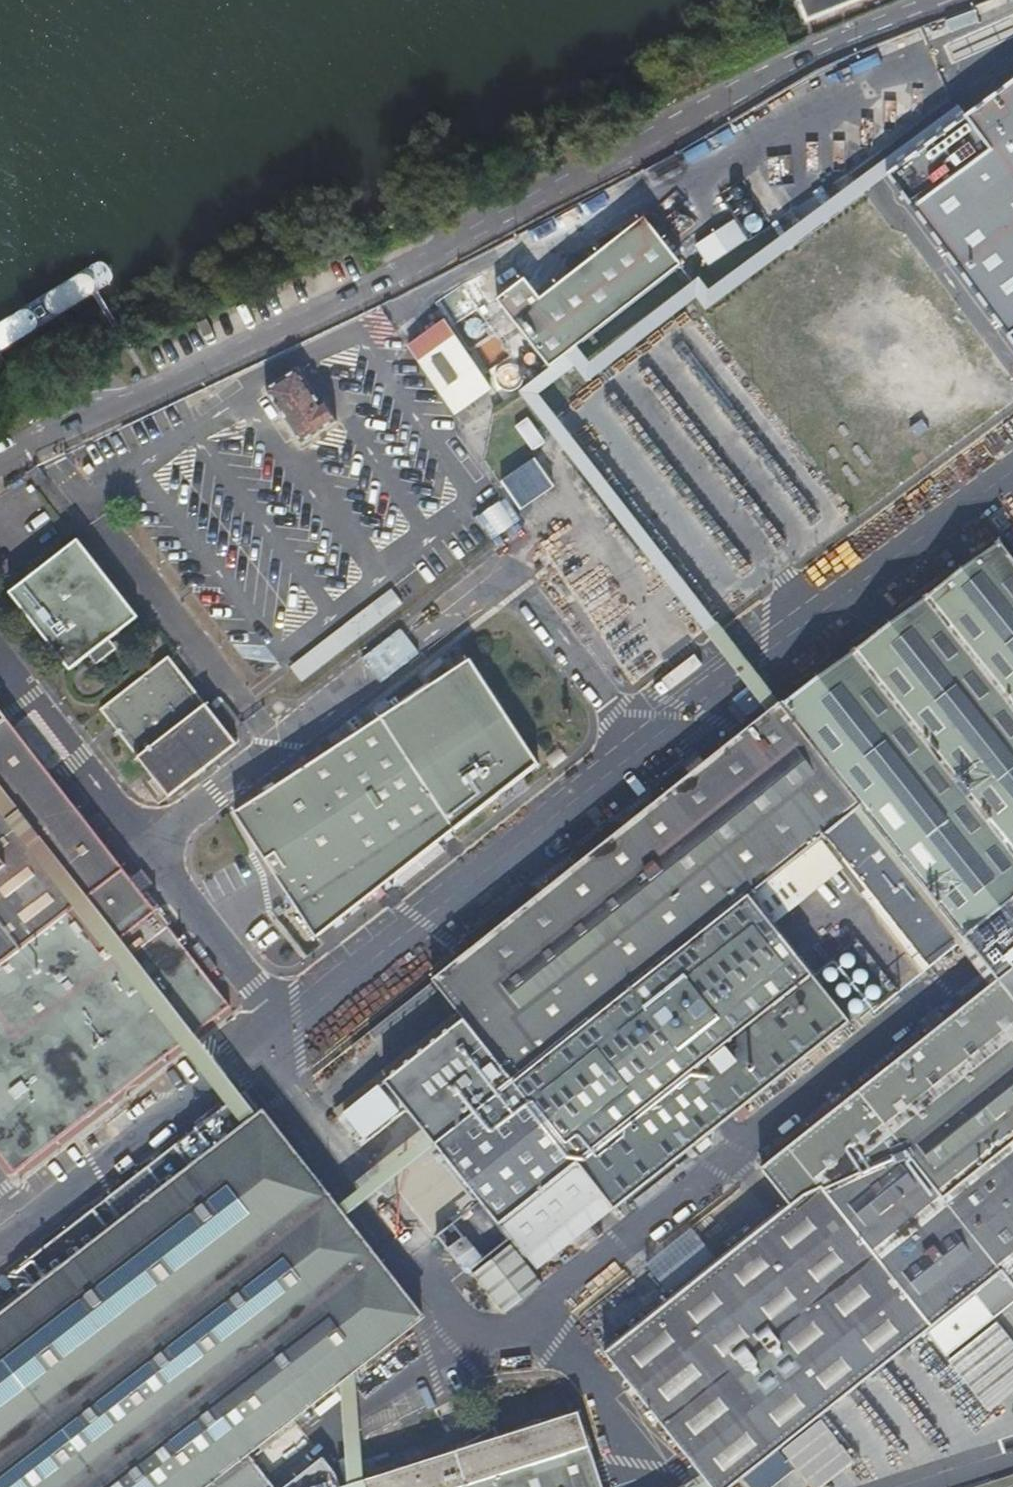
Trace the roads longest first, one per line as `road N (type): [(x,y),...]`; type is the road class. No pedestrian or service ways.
road 1 (unclassified): [(0,470),(486,232),(787,66),(948,0)]

